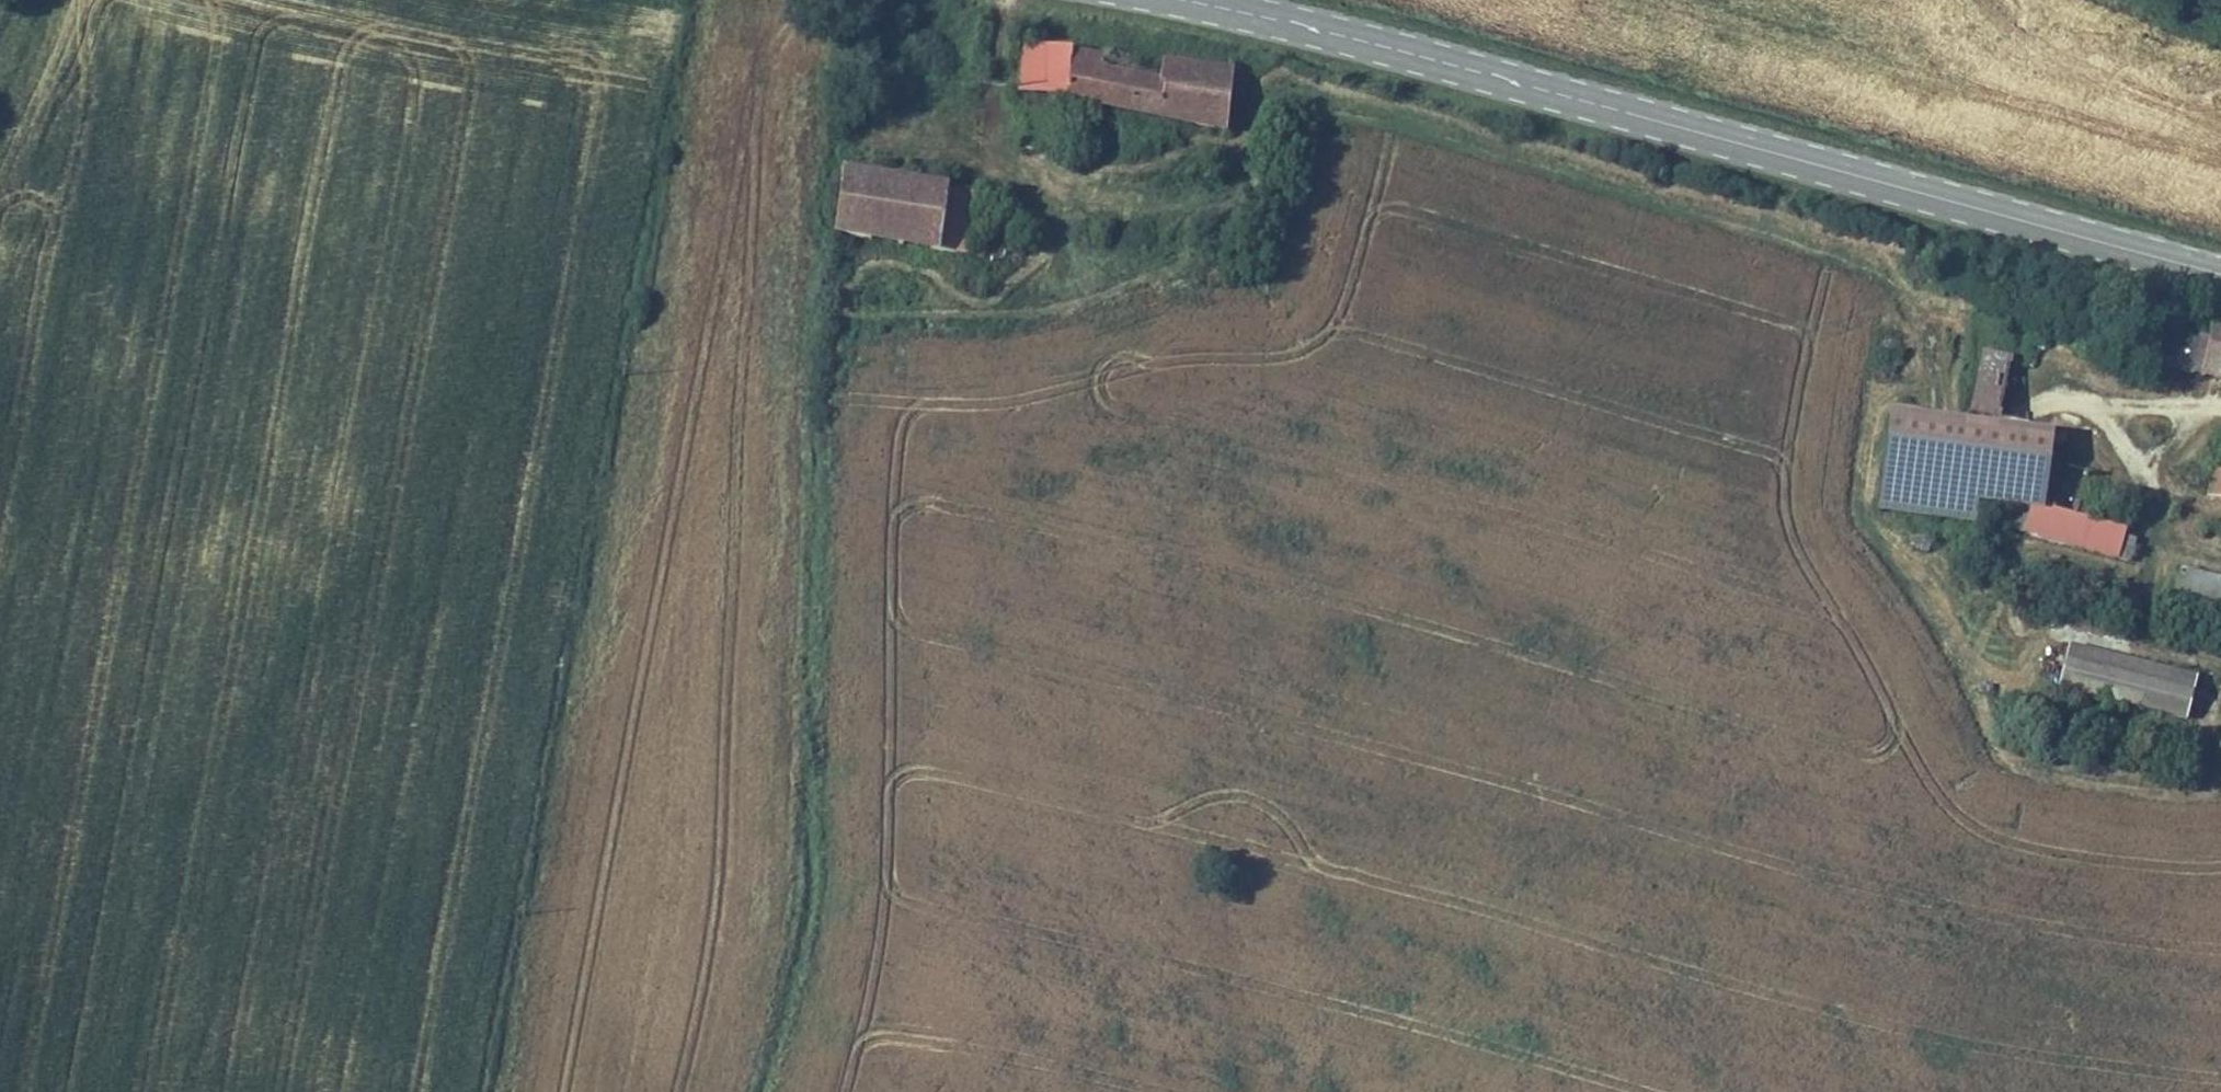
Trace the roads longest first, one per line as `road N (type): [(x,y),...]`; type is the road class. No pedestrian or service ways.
road 1 (tertiary): [(2220,276),(1438,64),(1168,0)]

